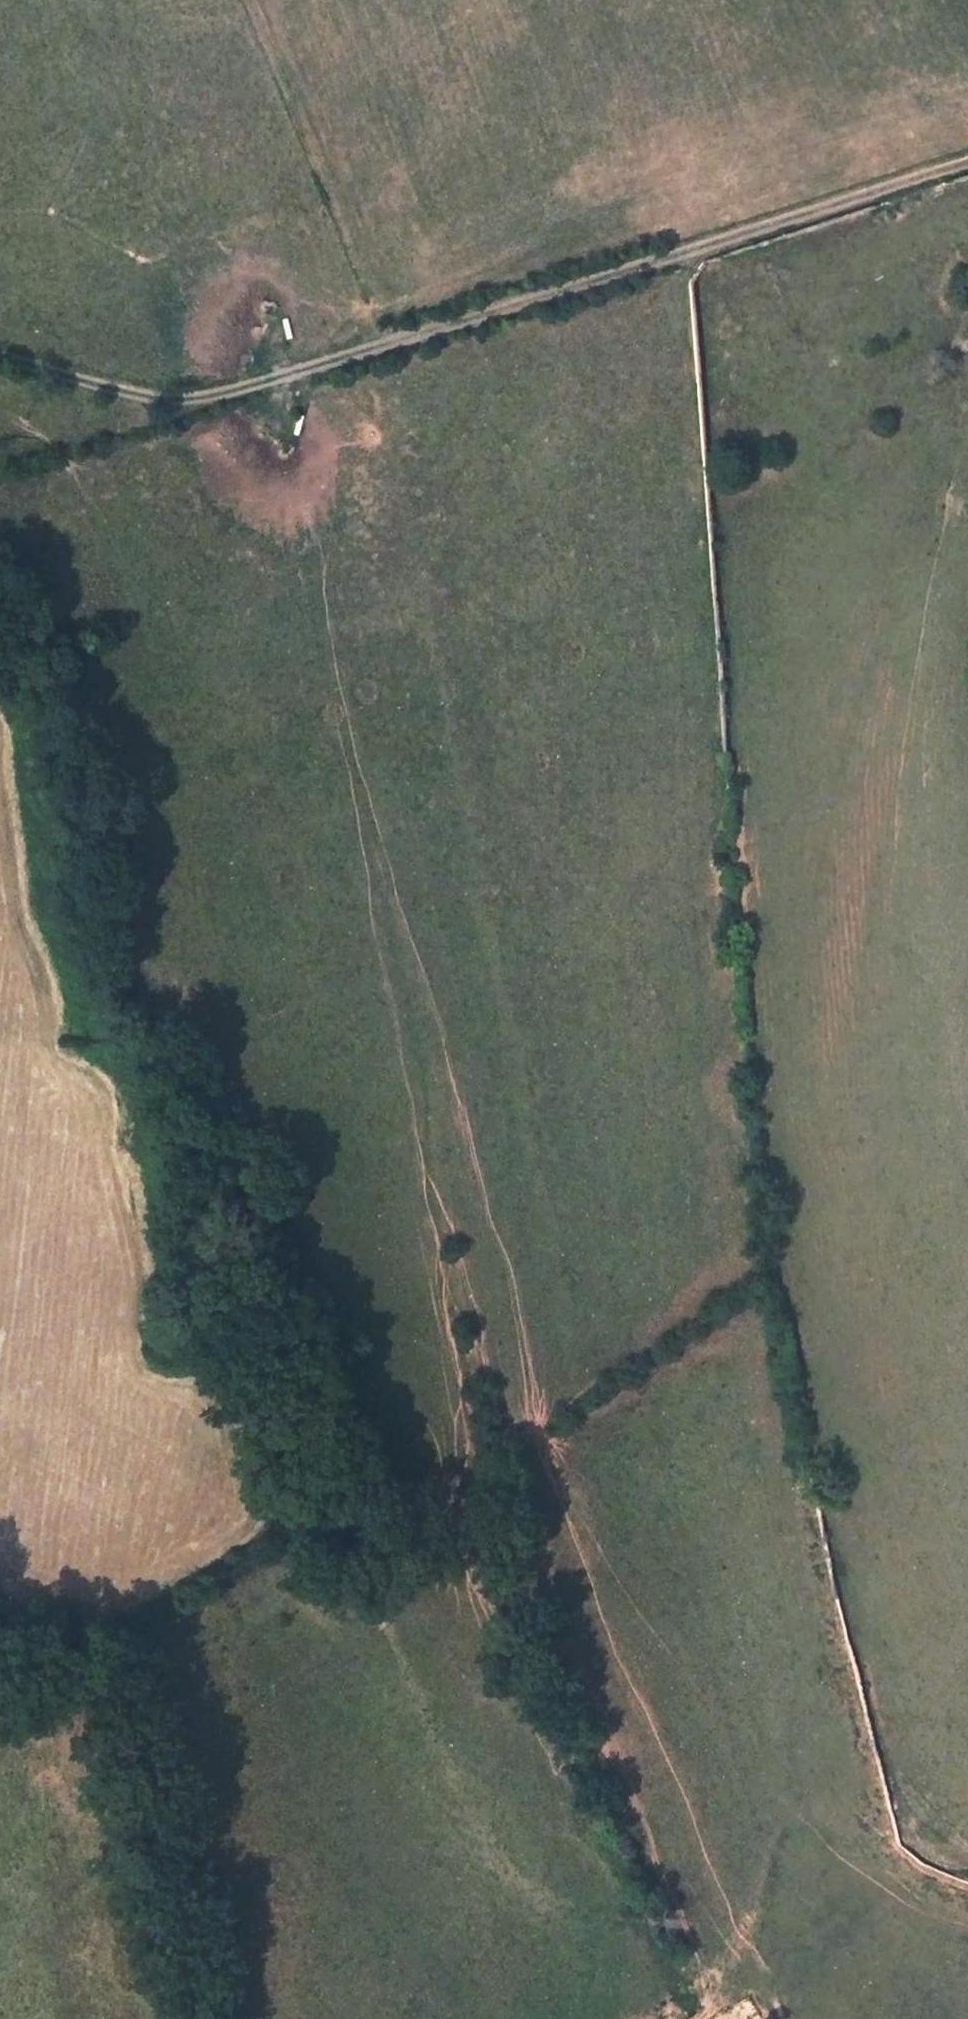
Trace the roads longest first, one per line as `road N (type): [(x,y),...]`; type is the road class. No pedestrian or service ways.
road 1 (track): [(0,361),(143,404),(208,405),(967,170)]
road 2 (track): [(0,1616),(108,1682),(190,1894),(205,2018)]

